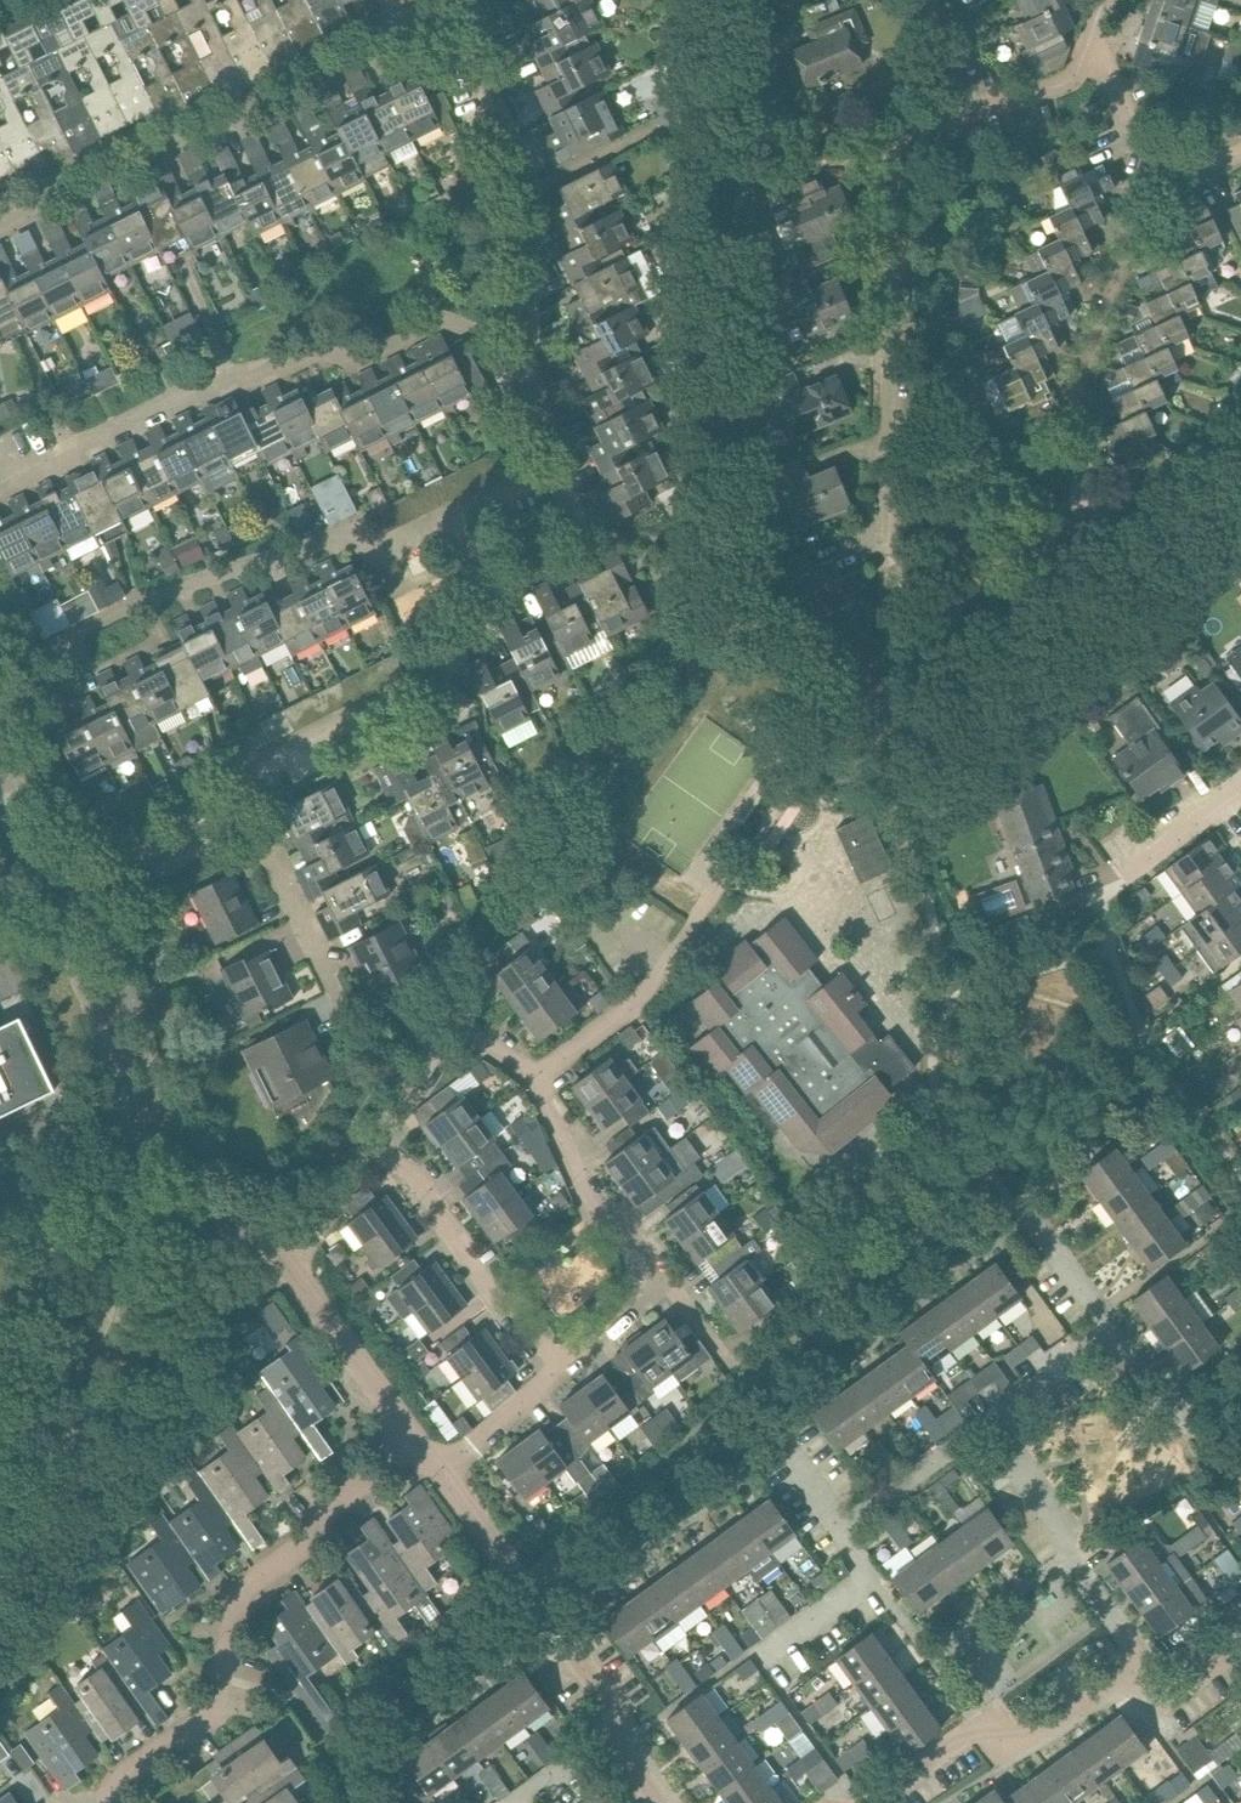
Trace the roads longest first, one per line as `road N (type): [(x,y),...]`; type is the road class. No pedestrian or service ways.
road 1 (residential): [(4,485),(224,376),(355,361),(451,320),(504,344),(526,371)]
road 2 (residential): [(43,648),(140,601),(230,572),(310,550),(393,541),(559,466)]
road 3 (track): [(704,517),(724,466),(711,0)]
road 4 (residential): [(559,466),(564,528),(432,683),(270,764),(247,790),(248,815)]
road 5 (residential): [(109,1802),(125,1773),(215,1707),(236,1603),(292,1566),(334,1501),(420,1439)]
road 6 (residential): [(0,214),(407,27)]
road 7 (residential): [(886,552),(891,136)]
road 8 (residential): [(557,1370),(662,1276),(609,1222),(532,1077)]
road 9 (residential): [(526,371),(525,191),(443,10)]
road 10 (tertiary): [(0,1526),(97,1362),(139,1215)]
road 11 (residential): [(875,1802),(968,1737),(1029,1734),(1118,1677),(1168,1682)]
road 12 (tertiary): [(139,1215),(119,1063),(56,900)]
road 13 (residential): [(611,1748),(602,1688),(443,1474)]
road 14 (residential): [(1168,1682),(1076,1562),(1068,1515),(998,1417)]
road 15 (residential): [(787,1447),(841,1528),(998,1417)]
road 16 (residential): [(557,1370),(401,1165),(376,1152)]
road 17 (residential): [(248,815),(366,1046)]
road 18 (residential): [(891,136),(761,129),(761,0)]
road 19 (residential): [(891,136),(1065,85),(1093,29)]
road 20 (residential): [(532,1077),(519,1059),(463,1035),(441,1048),(376,1152)]
road 21 (residential): [(1240,154),(1214,164),(1136,137),(1093,29)]
road 22 (residential): [(420,1439),(300,1263)]
road 23 (residential): [(56,900),(248,815)]
road 24 (residential): [(532,1077),(638,1000),(668,964)]
road 25 (residential): [(300,1263),(258,1225),(232,1217),(139,1215)]
road 26 (residential): [(443,1474),(557,1370)]
road 27 (residential): [(1114,877),(1240,791)]
road 28 (residential): [(998,1417),(1111,1330)]
road 29 (tertiary): [(56,900),(0,776)]
road 30 (residential): [(376,1152),(300,1263)]
road 31 (residential): [(1111,1330),(1033,1222)]

